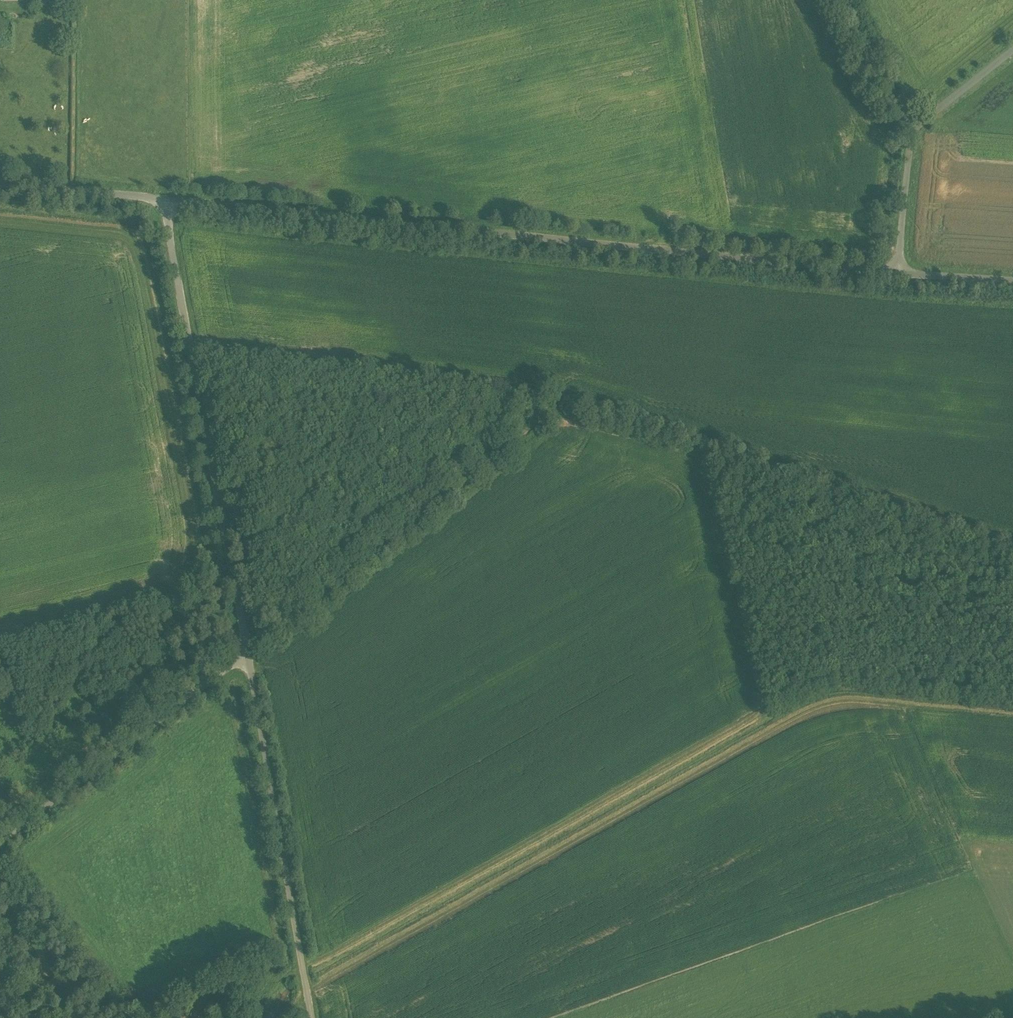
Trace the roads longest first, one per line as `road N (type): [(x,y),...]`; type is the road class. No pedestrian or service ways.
road 1 (unclassified): [(167,200),(898,272)]
road 2 (unclassified): [(167,200),(246,649)]
road 3 (unclassified): [(246,649),(314,1017)]
road 4 (unclassified): [(246,649),(0,833)]
road 5 (unclassified): [(835,0),(910,128),(898,272)]
road 6 (unclassified): [(0,182),(167,200)]

